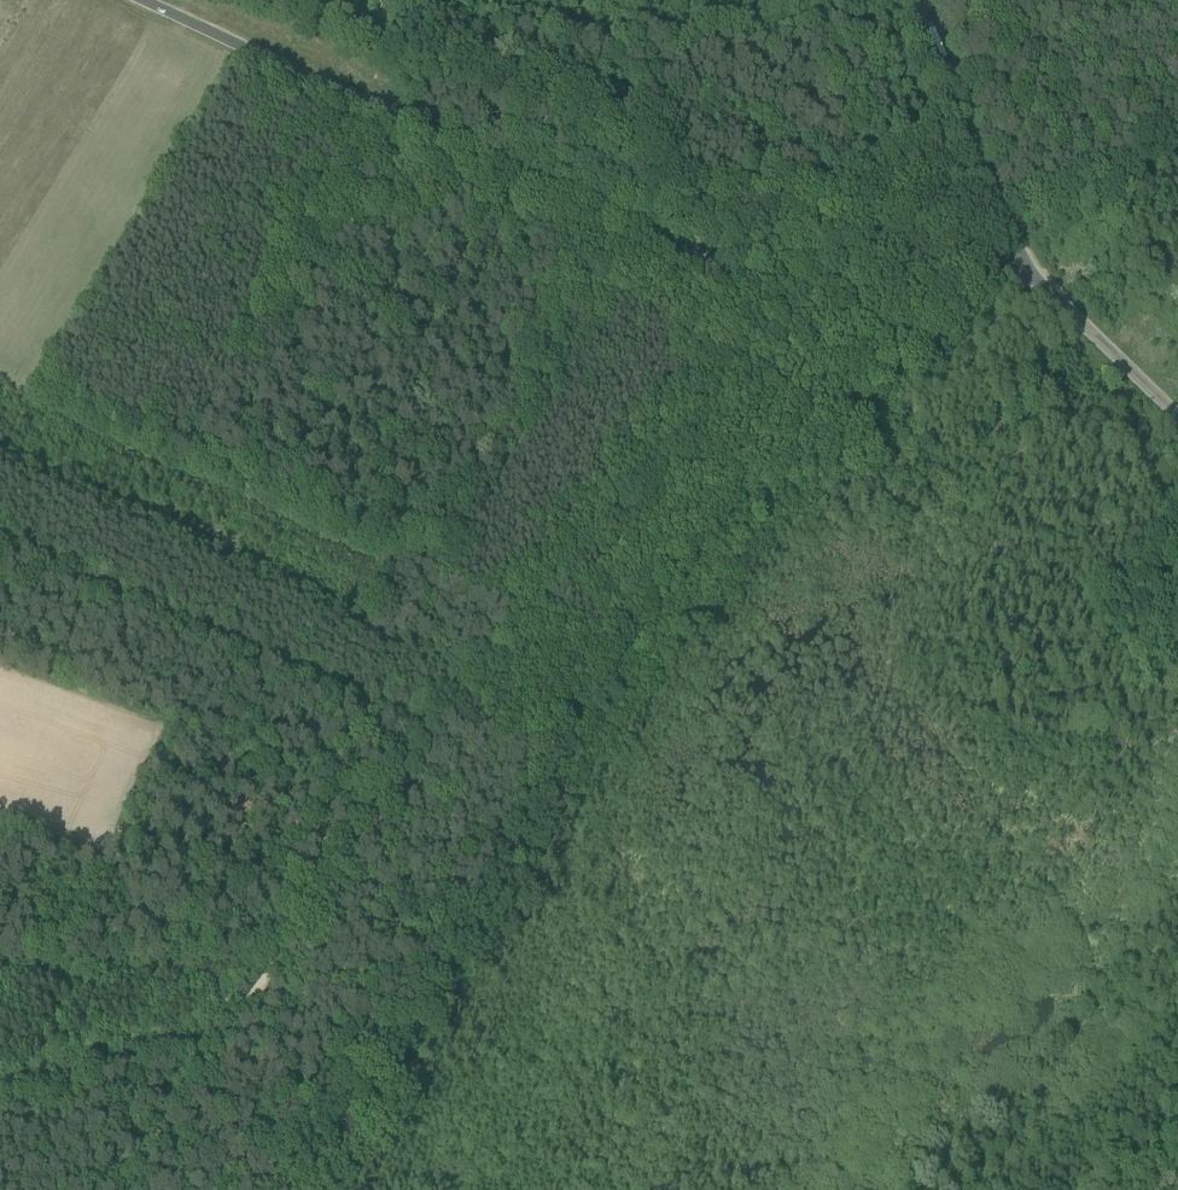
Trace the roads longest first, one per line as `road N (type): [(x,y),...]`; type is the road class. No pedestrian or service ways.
road 1 (track): [(858,259),(515,626),(211,1047)]
road 2 (tertiary): [(1013,263),(711,250),(675,241),(143,0)]
road 3 (unclassified): [(1013,263),(920,0)]
road 4 (tertiary): [(1177,424),(1013,263)]
road 5 (track): [(211,1047),(128,1189)]

